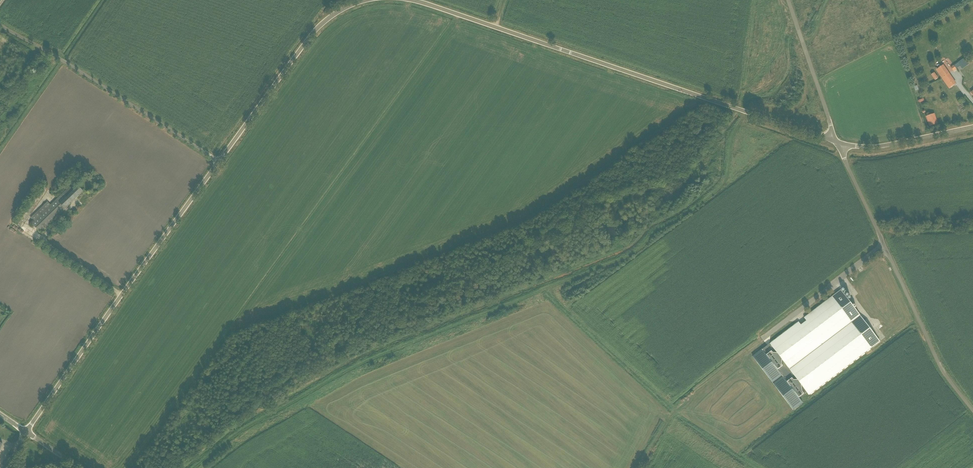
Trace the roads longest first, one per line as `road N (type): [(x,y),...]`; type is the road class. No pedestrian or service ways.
road 1 (unclassified): [(397,0),(834,138)]
road 2 (track): [(194,467),(252,423),(367,360),(546,288)]
road 3 (unclassified): [(25,432),(220,161)]
road 4 (unclassified): [(972,413),(934,358),(840,144)]
road 5 (track): [(546,288),(638,251),(718,190),(733,134),(748,112)]
road 6 (track): [(676,409),(884,245)]
road 7 (unclassified): [(220,161),(0,27)]
road 8 (unclassified): [(220,161),(324,22),(377,0)]
road 9 (track): [(676,409),(546,288)]
road 10 (unclassified): [(834,138),(788,0)]
road 11 (unclassified): [(972,128),(874,147),(840,144)]

